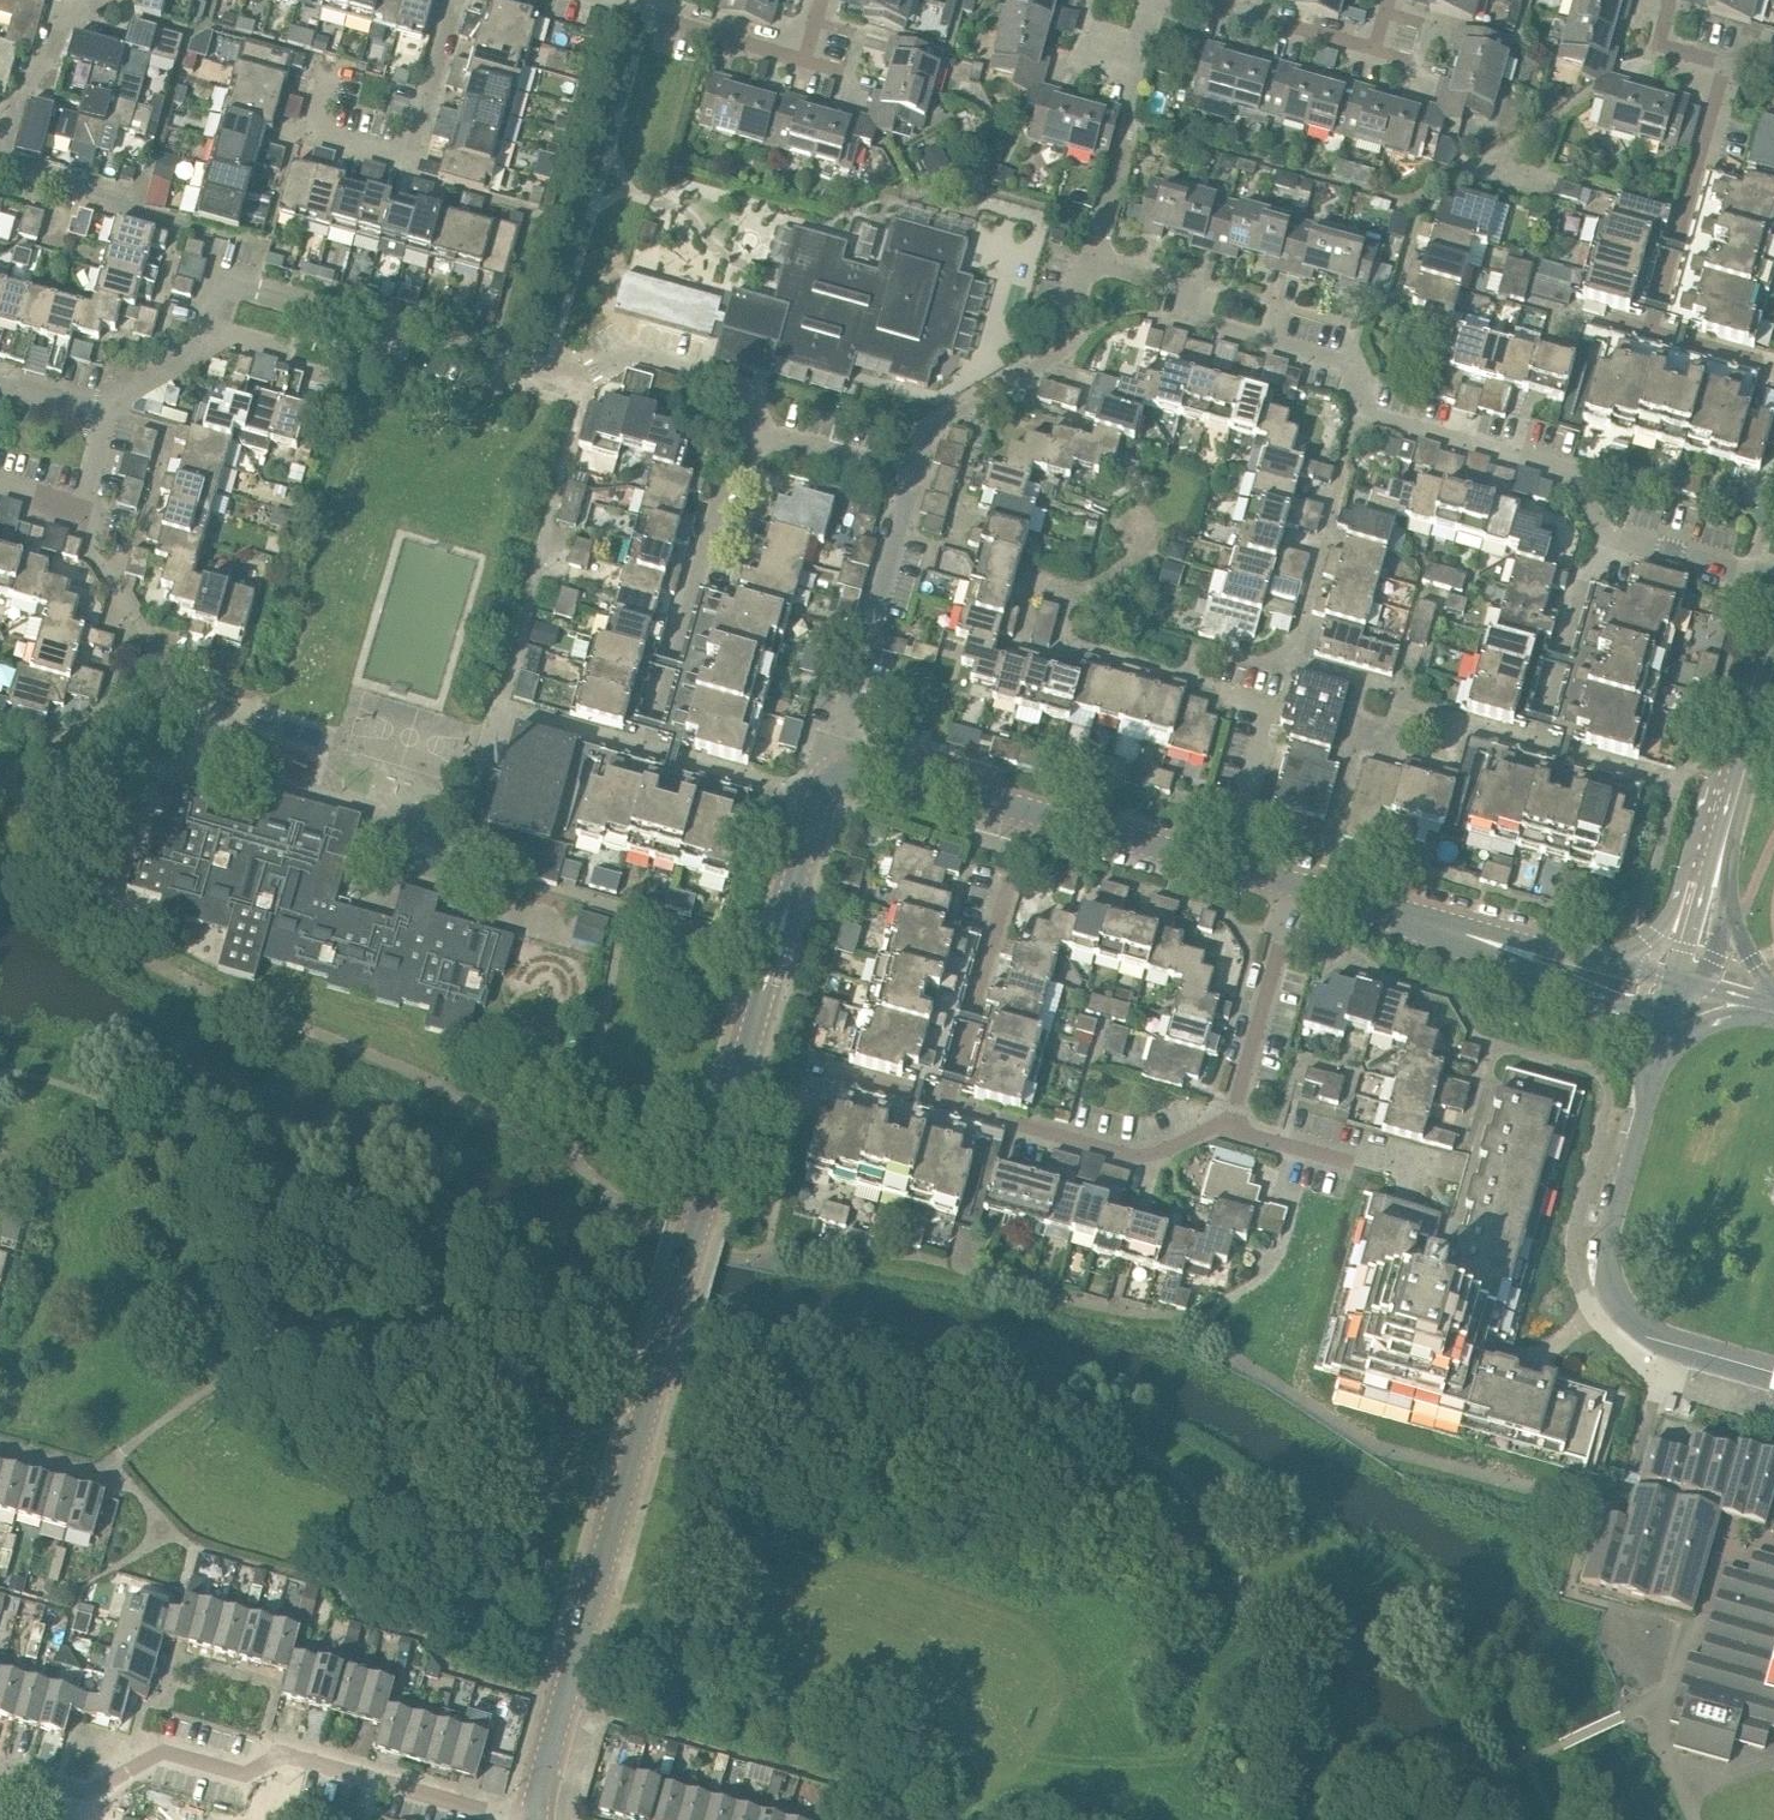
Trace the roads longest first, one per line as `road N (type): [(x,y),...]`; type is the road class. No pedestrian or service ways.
road 1 (tertiary): [(534,1819),(814,804),(831,770)]
road 2 (residential): [(1602,534),(1559,468),(1360,412),(1350,363),(1180,316),(1188,287),(1085,260)]
road 3 (residential): [(488,1813),(278,1754),(245,1772),(162,1749),(88,1791),(0,1766)]
road 4 (tertiary): [(1674,992),(1602,1235),(1609,1298),(1640,1326),(1773,1364)]
road 5 (residential): [(760,435),(730,378),(634,353),(589,388),(325,307)]
road 6 (tertiary): [(831,770),(851,765),(1230,865)]
road 7 (tertiary): [(1296,884),(1674,992)]
road 8 (tertiary): [(1674,992),(1773,634)]
road 9 (residential): [(333,60),(312,140),(408,167),(454,0)]
road 10 (residential): [(760,435),(748,473),(722,491),(646,755)]
road 11 (residential): [(914,477),(831,770)]
road 12 (residential): [(1085,260),(1058,359),(925,428),(914,477)]
road 13 (residential): [(102,417),(198,355),(222,282),(325,307)]
road 14 (residential): [(1230,1126),(1137,1155),(945,1101)]
road 15 (residential): [(1648,340),(1726,65)]
road 16 (residential): [(1230,865),(1272,703),(1186,677)]
road 17 (residential): [(1296,884),(1230,1126)]
road 18 (residential): [(1385,0),(1371,49),(1196,0)]
road 19 (residential): [(945,1101),(1009,880)]
road 20 (residential): [(1602,534),(1539,744)]
road 21 (residential): [(1433,1182),(1230,1126)]
road 22 (residential): [(91,0),(62,17),(26,78),(1,163)]
road 23 (residential): [(1142,80),(1085,260)]
road 24 (residential): [(183,638),(129,622),(90,530),(75,513)]
road 25 (residential): [(1773,579),(1602,534)]
road 26 (residential): [(1,163),(114,194),(160,217)]
road 27 (residential): [(646,11),(804,60)]
road 28 (residential): [(914,477),(760,435)]
road 29 (residential): [(1539,744),(1670,780)]
road 30 (residential): [(646,755),(776,791)]
road 31 (residential): [(1773,372),(1648,340)]
road 32 (residential): [(1726,65),(1655,48),(1669,0)]

